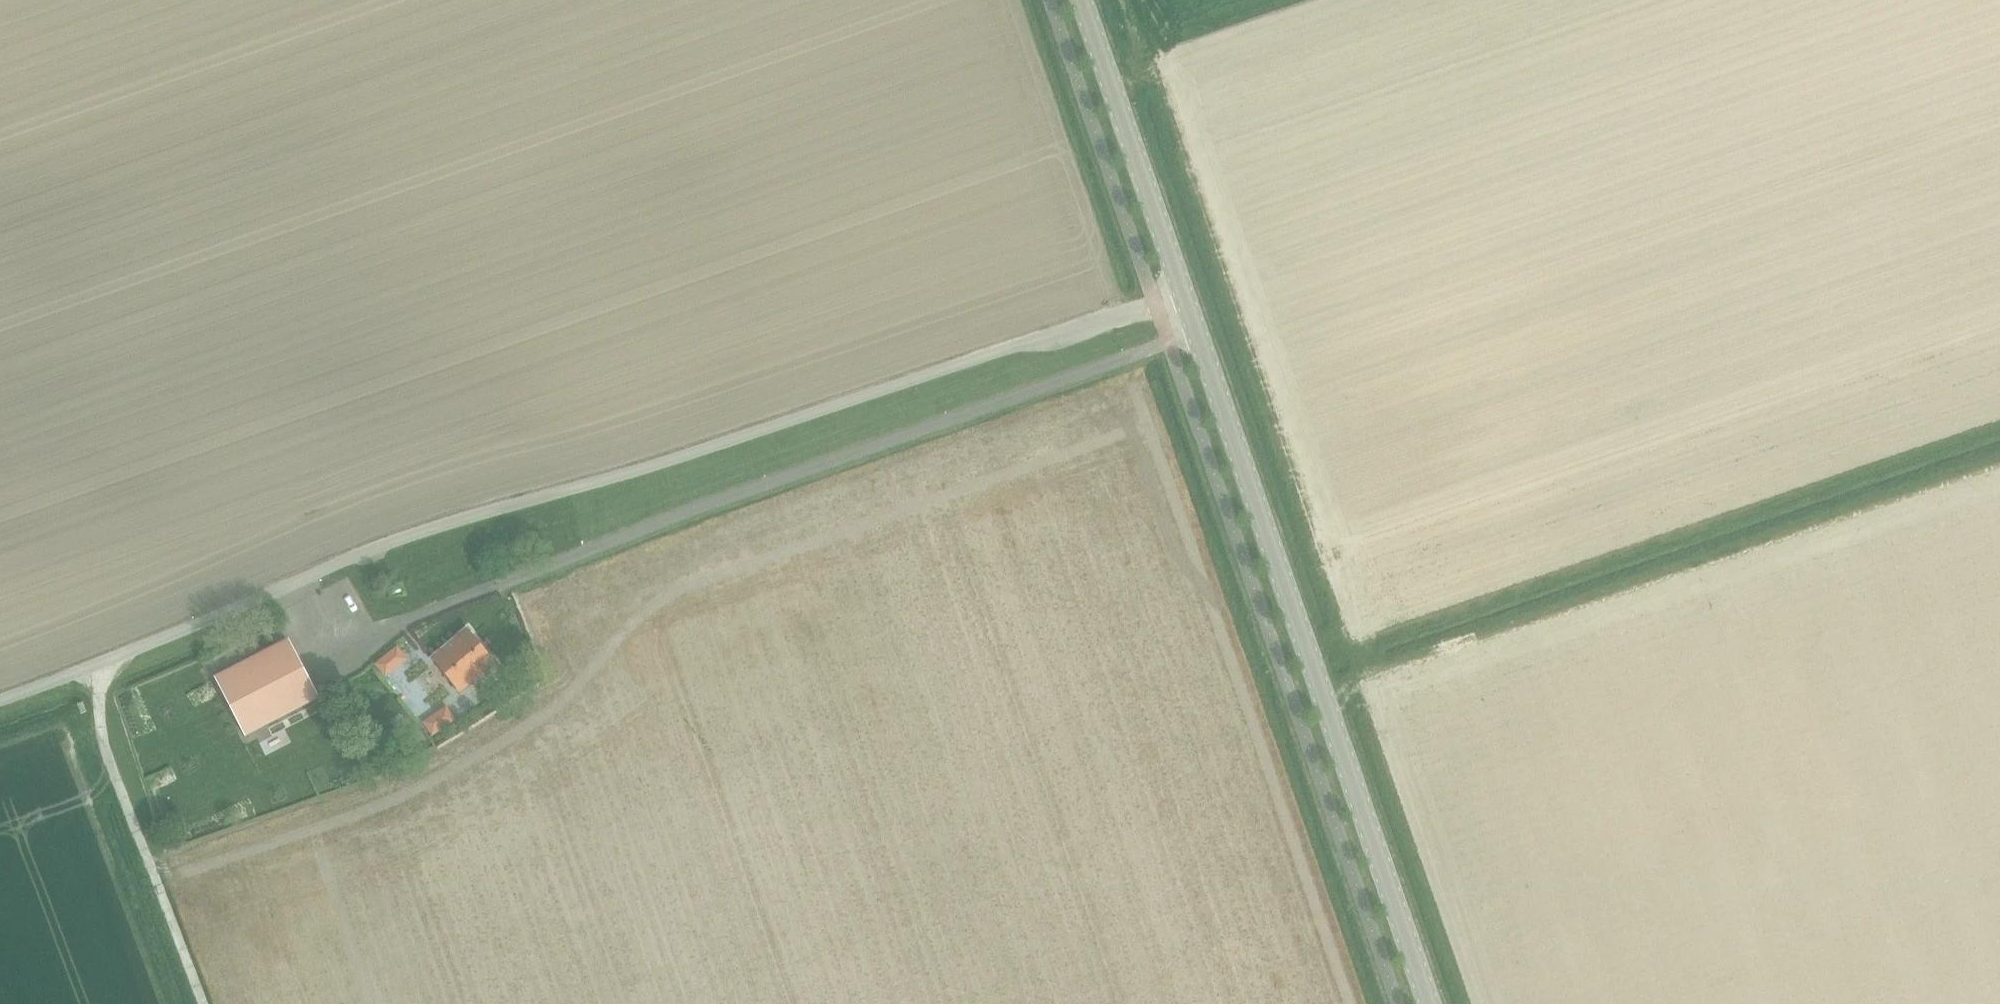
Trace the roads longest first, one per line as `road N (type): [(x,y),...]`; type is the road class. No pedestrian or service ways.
road 1 (unclassified): [(98,665),(404,538),(1183,293)]
road 2 (secondary): [(1425,1003),(1183,293)]
road 3 (unclassified): [(209,1003),(111,765),(98,665)]
road 4 (secondary): [(1183,293),(1074,0)]

